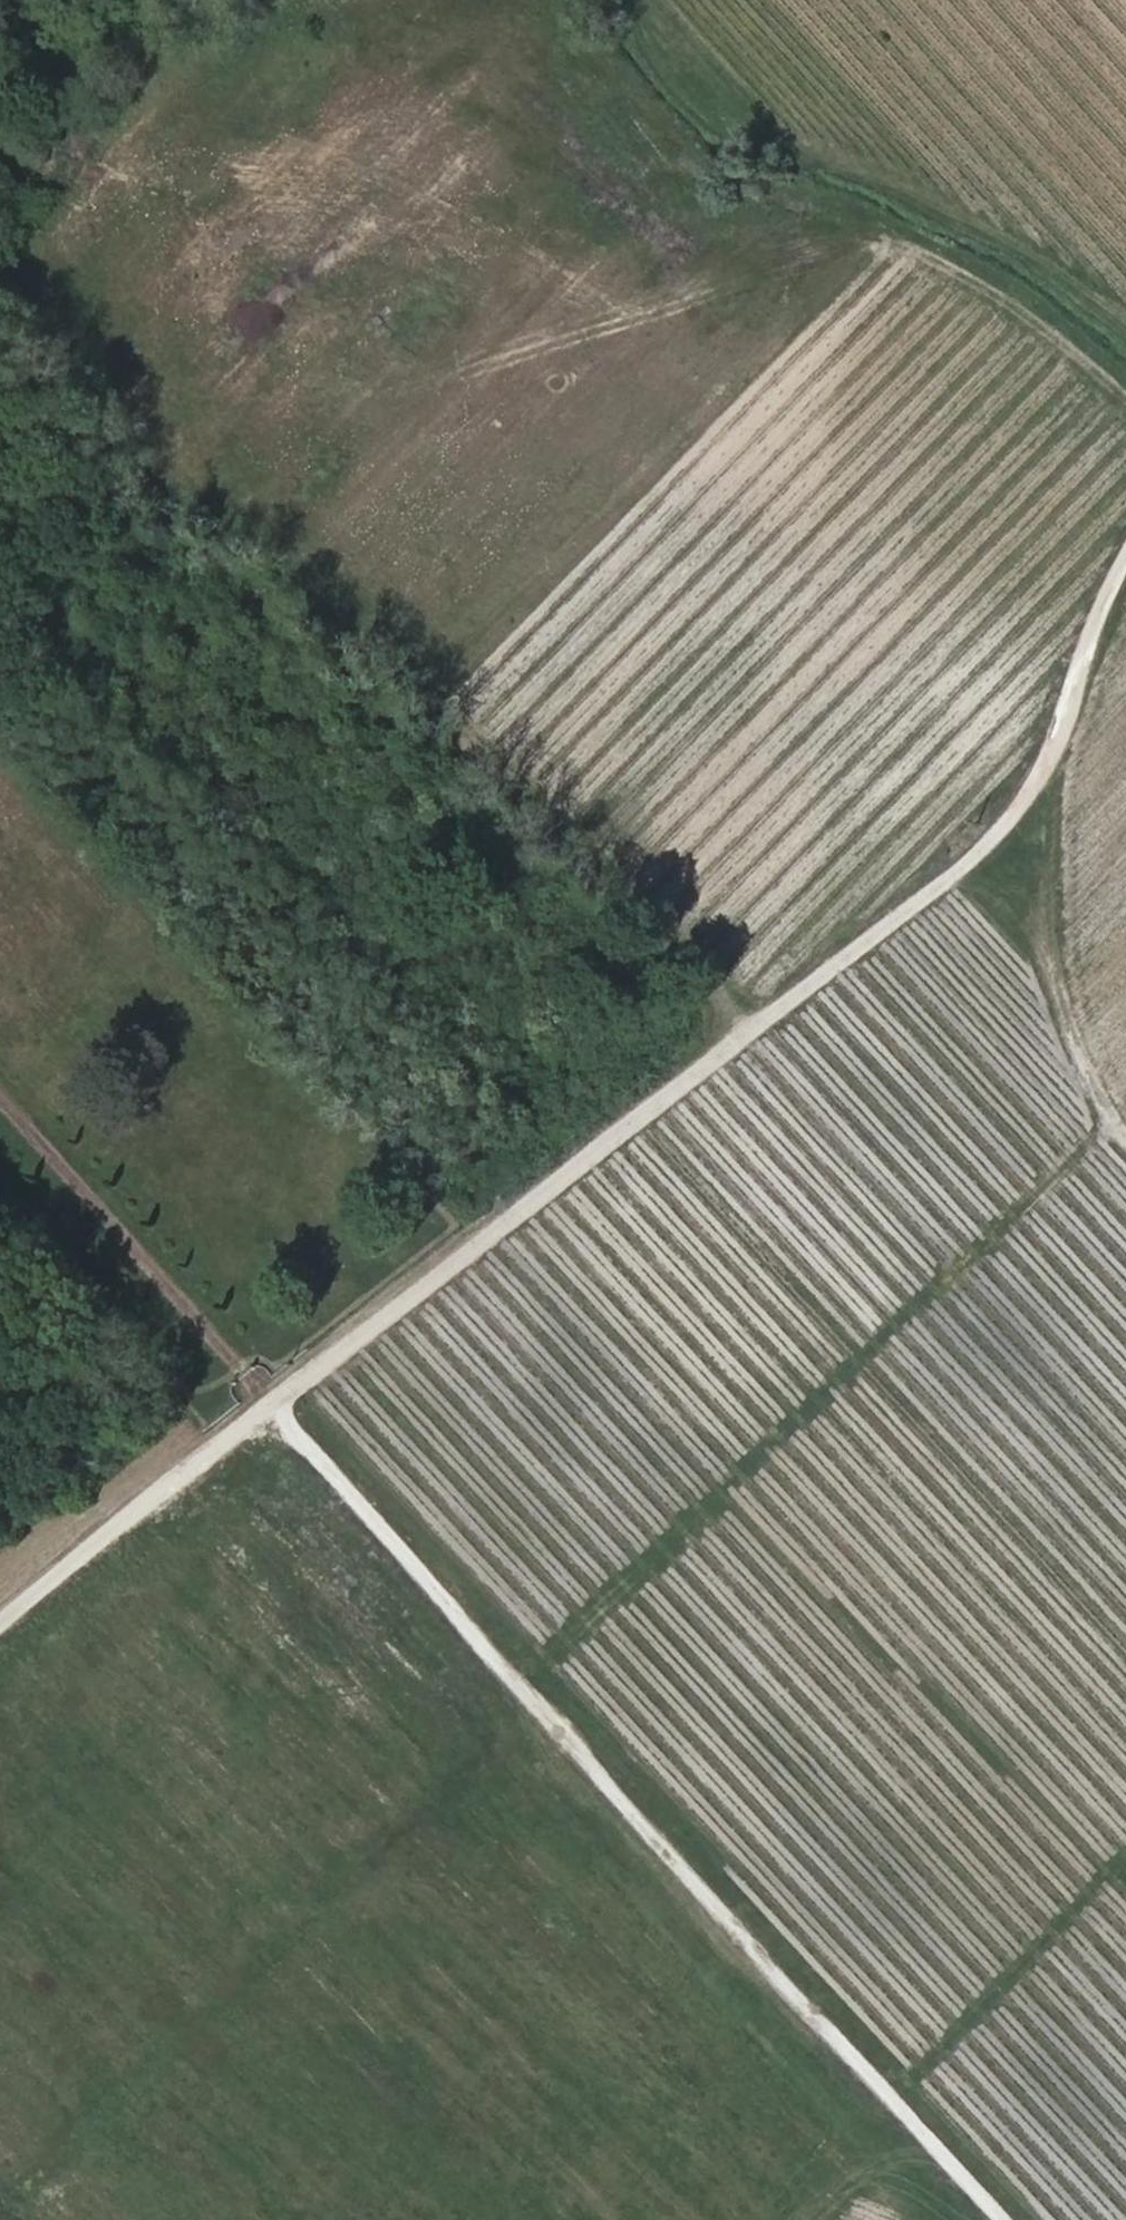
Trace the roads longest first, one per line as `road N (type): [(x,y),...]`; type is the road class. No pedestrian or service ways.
road 1 (track): [(1125,563),(1043,765),(982,851),(446,1264),(0,1629)]
road 2 (track): [(274,1402),(1002,2219)]
road 3 (track): [(1122,1115),(520,1684)]
road 4 (track): [(1043,765),(1043,937),(1068,1048),(1125,1120)]

